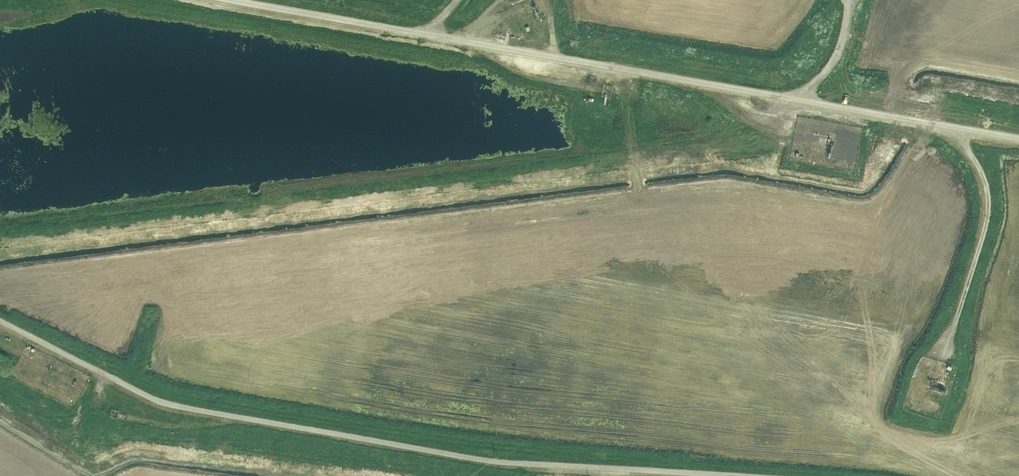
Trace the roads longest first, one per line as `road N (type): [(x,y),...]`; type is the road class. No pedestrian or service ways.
road 1 (track): [(219,0),(1018,136)]
road 2 (track): [(693,475),(494,461),(171,406),(0,323)]
road 3 (track): [(952,125),(978,167),(989,210),(934,377)]
road 4 (track): [(706,83),(762,128),(816,140)]

